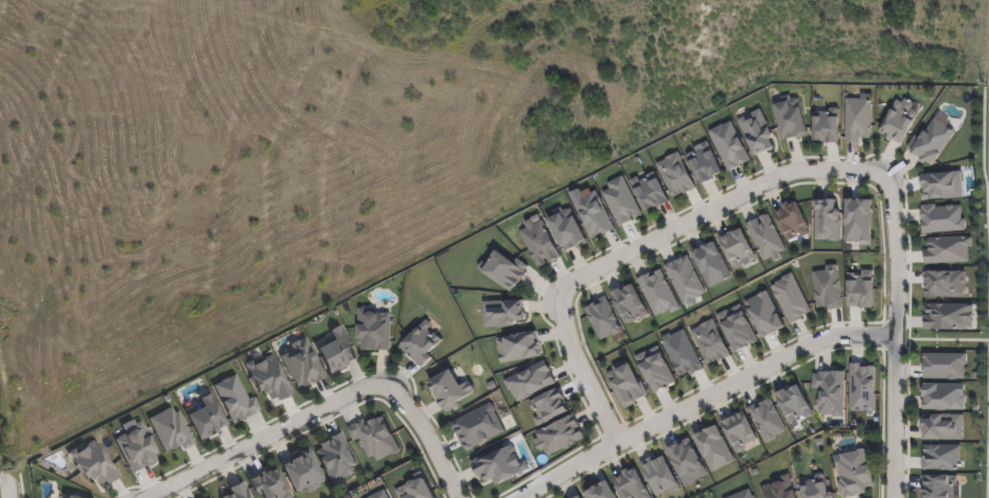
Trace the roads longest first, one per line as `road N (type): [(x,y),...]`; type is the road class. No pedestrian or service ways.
road 1 (residential): [(870,174),(794,173),(570,289),(562,303),(567,336),(618,445)]
road 2 (residential): [(519,497),(837,335),(892,336)]
road 3 (residential): [(148,497),(364,391),(385,391)]
road 4 (residential): [(892,336),(893,238),(884,186),(870,174)]
road 5 (residential): [(893,497),(892,336)]
road 6 (residential): [(385,391),(404,404),(460,497)]

